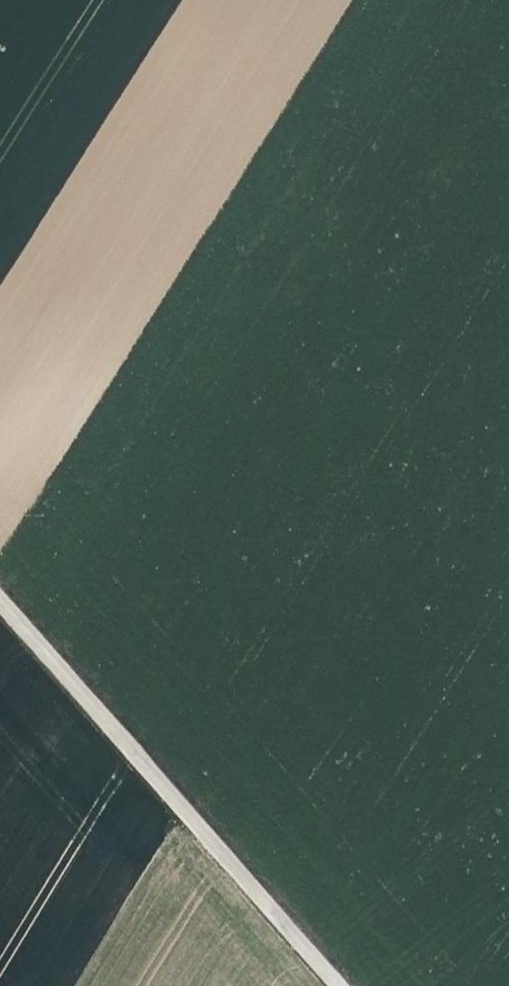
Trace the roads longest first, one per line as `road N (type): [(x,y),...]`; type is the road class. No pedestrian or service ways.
road 1 (track): [(0,600),(340,985)]

